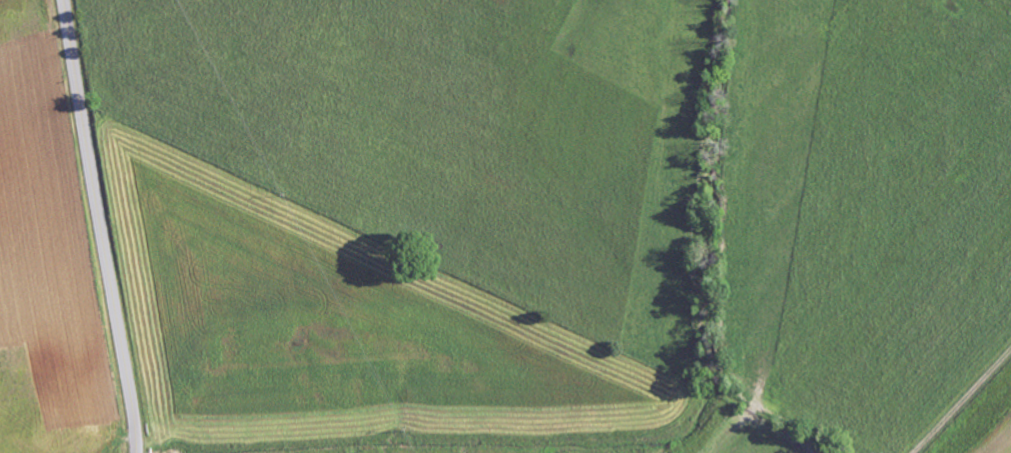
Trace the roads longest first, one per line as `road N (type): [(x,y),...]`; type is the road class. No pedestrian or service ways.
road 1 (tertiary): [(135,452),(63,0)]

